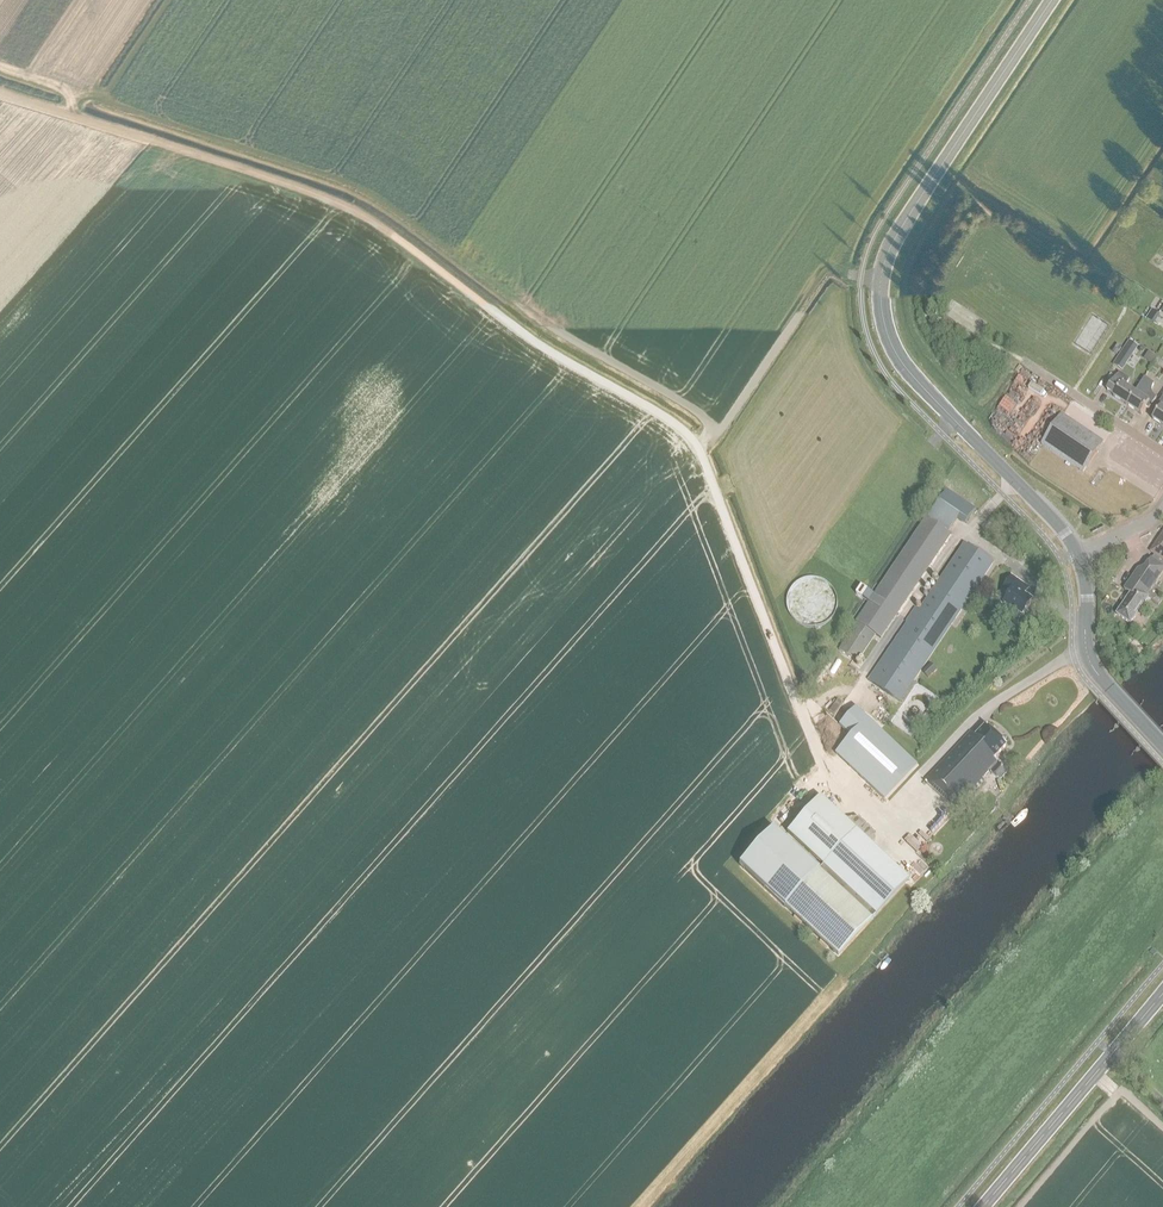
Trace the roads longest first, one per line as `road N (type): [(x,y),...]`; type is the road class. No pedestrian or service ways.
road 1 (primary): [(1053,0),(898,233),(880,295),(884,326),(904,367),(1077,555)]
road 2 (primary): [(982,1206),(1162,993)]
road 3 (residential): [(1162,452),(1024,360)]
road 4 (primary): [(1077,555),(1086,651),(1105,686)]

